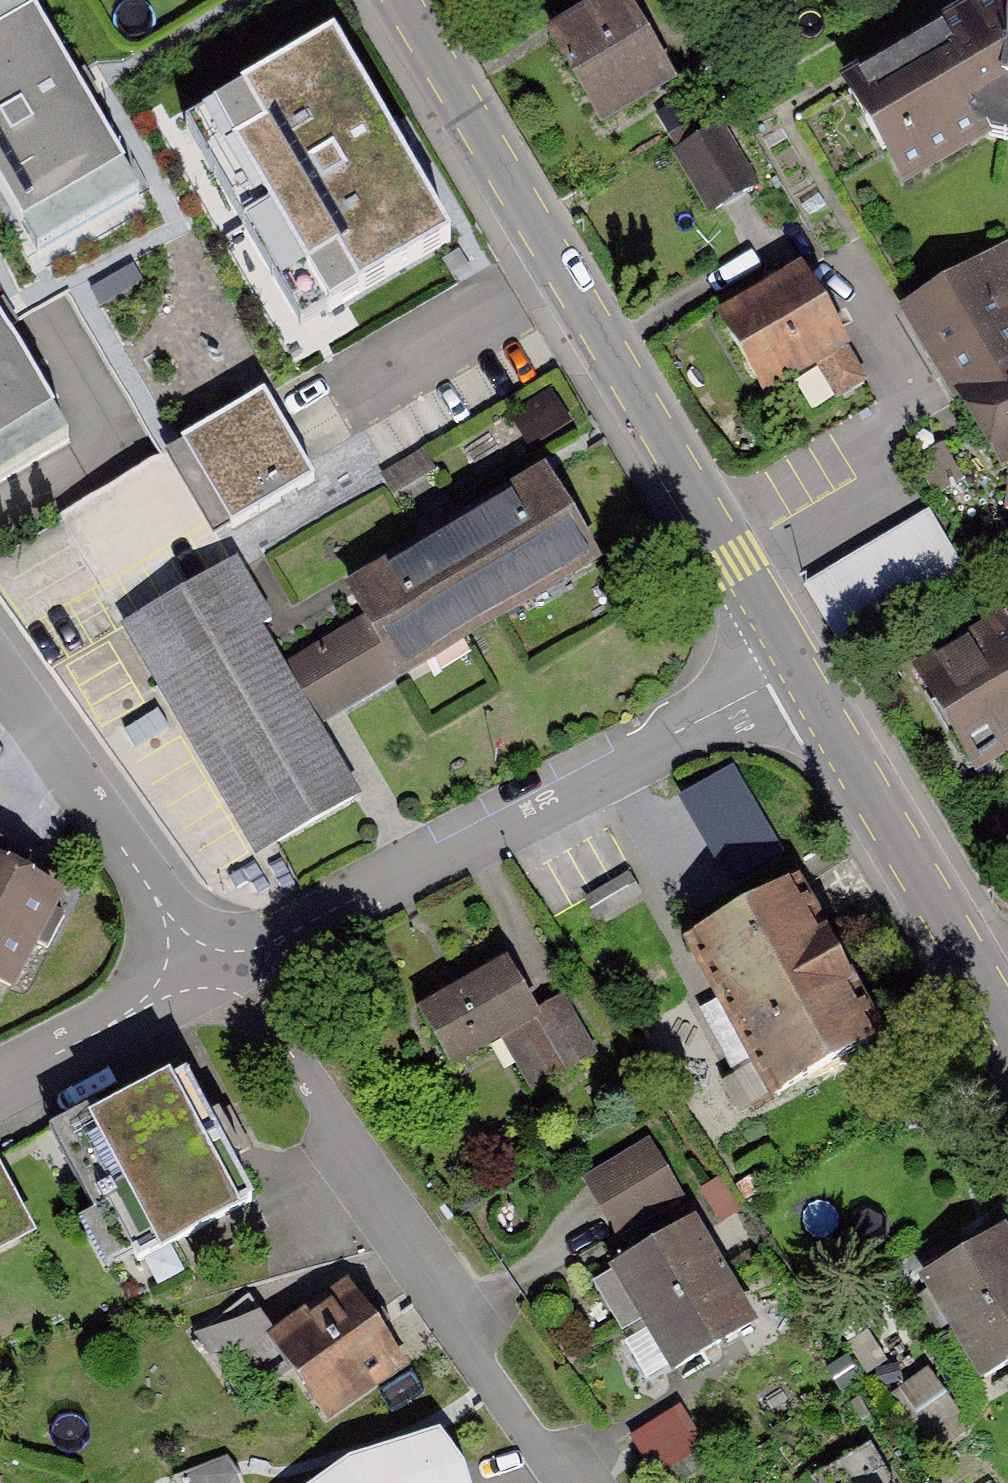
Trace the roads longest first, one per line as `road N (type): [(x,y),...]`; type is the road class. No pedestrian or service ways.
road 1 (tertiary): [(403,0),(799,671)]
road 2 (residential): [(799,671),(214,971)]
road 3 (residential): [(565,1482),(504,1400),(282,1040),(214,971)]
road 4 (tertiary): [(799,671),(1007,1021)]
road 5 (residential): [(214,971),(159,905),(0,672)]
road 6 (residential): [(214,971),(0,1082)]

